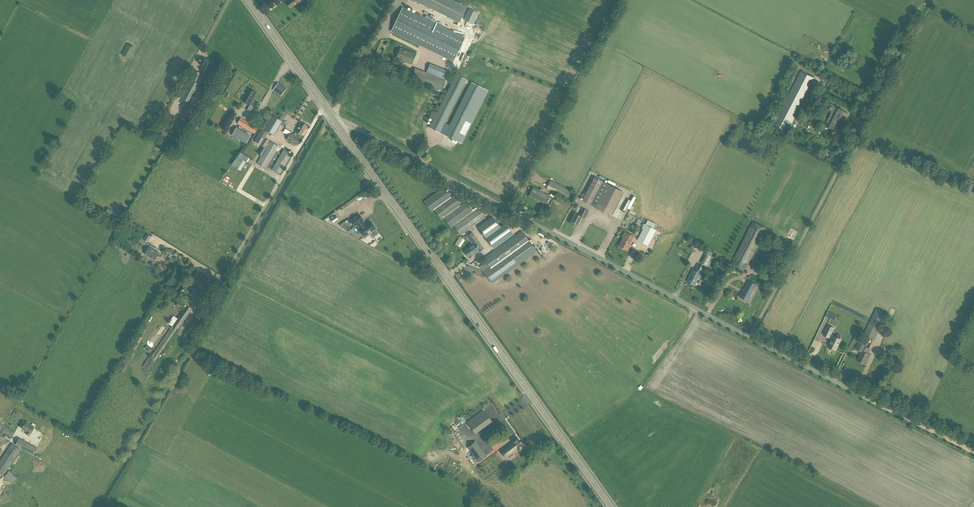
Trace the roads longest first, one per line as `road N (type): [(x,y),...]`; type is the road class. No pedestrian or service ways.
road 1 (unclassified): [(853,389),(334,120)]
road 2 (secondary): [(611,506),(334,120)]
road 3 (track): [(926,2),(750,337)]
road 4 (secondary): [(334,120),(249,0)]
road 5 (track): [(973,451),(853,389)]

